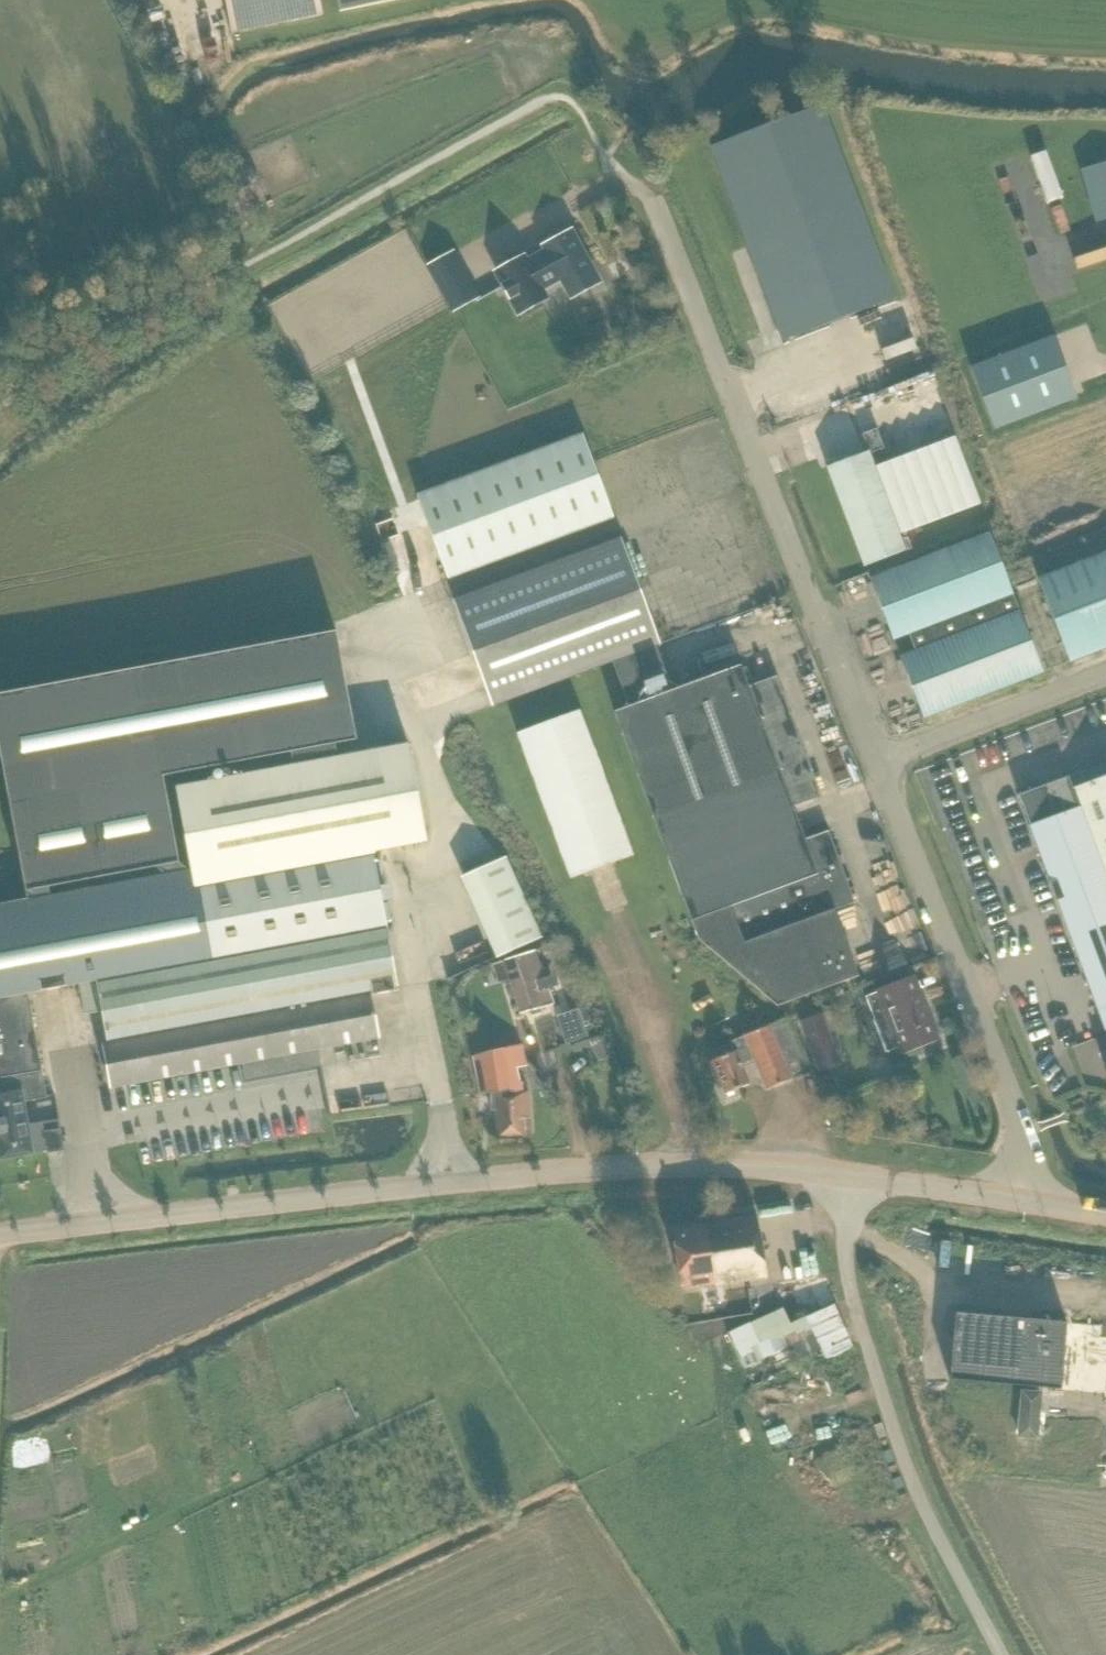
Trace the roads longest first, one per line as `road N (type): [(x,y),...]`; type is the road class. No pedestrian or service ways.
road 1 (tertiary): [(0,1236),(575,1169),(689,1165),(831,1176)]
road 2 (unclassified): [(877,763),(650,201),(638,185),(616,178)]
road 3 (unclassified): [(1026,1203),(1024,1135),(877,763)]
road 4 (unclassified): [(877,763),(1105,673)]
road 5 (tertiary): [(1026,1203),(831,1176)]

